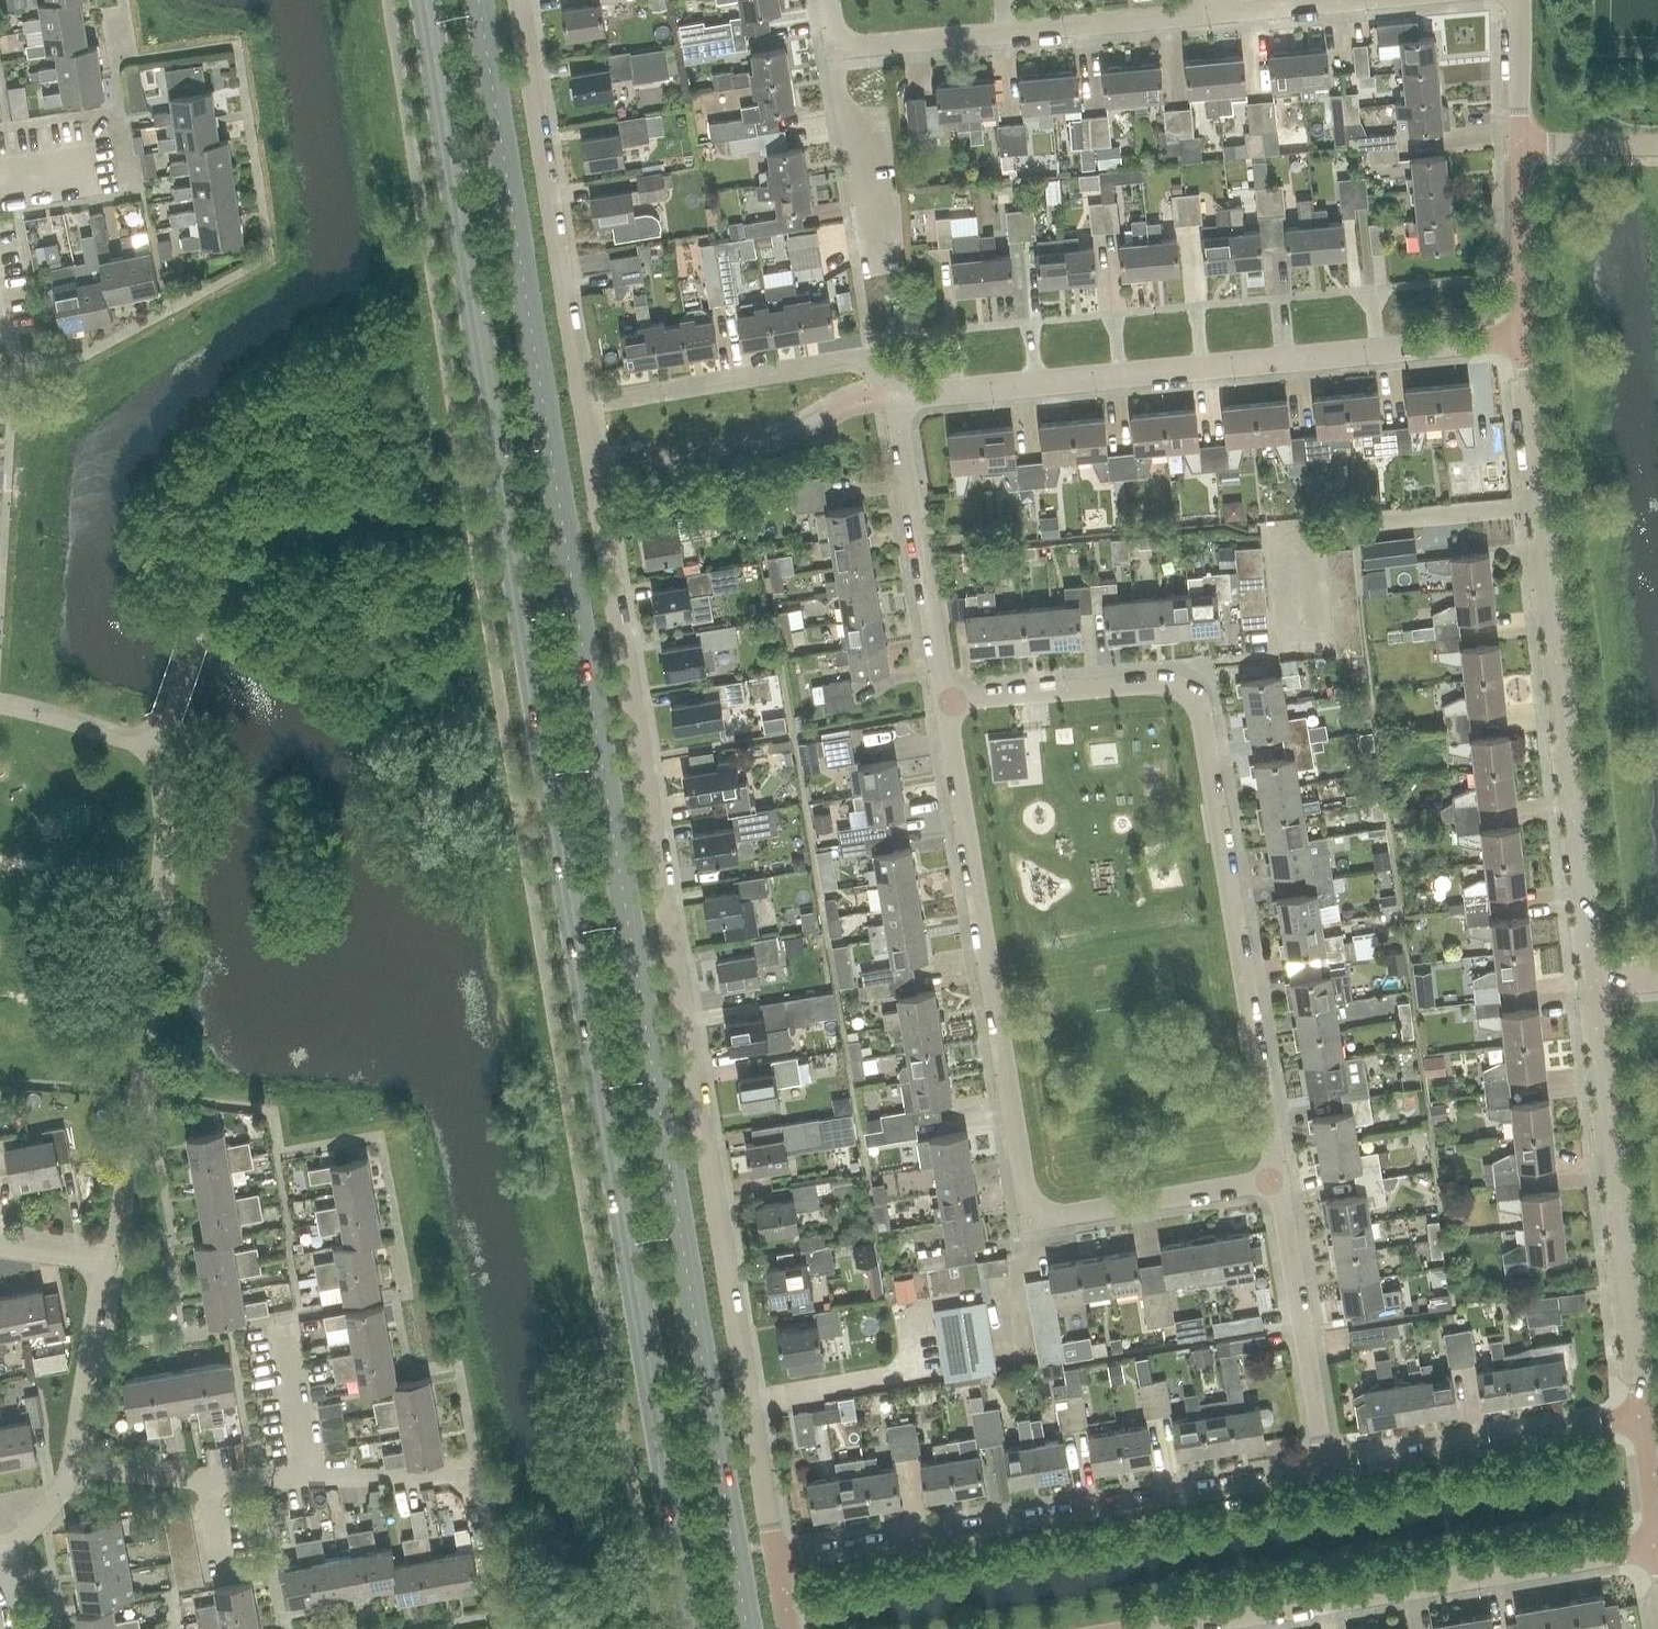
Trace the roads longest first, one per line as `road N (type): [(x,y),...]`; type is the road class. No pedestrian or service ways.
road 1 (primary): [(429,0),(700,1628)]
road 2 (primary): [(749,1628),(482,0)]
road 3 (residential): [(779,1562),(603,529),(523,0)]
road 4 (residential): [(1278,1184),(1028,1219),(941,702)]
road 5 (residential): [(1278,1184),(1201,675),(941,702)]
road 6 (residential): [(893,398),(1518,334)]
road 7 (residential): [(1325,1471),(779,1562)]
road 8 (residential): [(1168,1628),(1657,1546)]
road 9 (residential): [(1596,986),(1537,502)]
road 10 (residential): [(1639,1418),(1596,986)]
road 11 (residential): [(1297,641),(1286,534),(1537,502)]
road 12 (residential): [(73,1469),(108,1261),(0,1248)]
road 13 (residential): [(1639,1418),(1325,1471)]
road 14 (residential): [(606,401),(871,357),(893,398)]
road 15 (residential): [(941,702),(893,398)]
road 16 (residential): [(1325,1471),(1278,1184)]
road 17 (residential): [(73,1469),(201,1480),(308,1477)]
road 18 (residential): [(867,261),(833,53)]
road 19 (residential): [(1008,38),(1212,11)]
road 20 (residential): [(1518,334),(1519,150)]
road 21 (residential): [(833,53),(1008,38)]
road 22 (residential): [(1537,502),(1518,334)]
road 23 (residential): [(308,1477),(473,1479)]
road 24 (residential): [(1519,150),(1514,0)]
road 25 (residential): [(308,1477),(283,1336)]
road 26 (residential): [(1657,149),(1519,150)]
road 27 (residential): [(132,156),(0,180)]
road 28 (residential): [(1212,11),(1342,0)]

